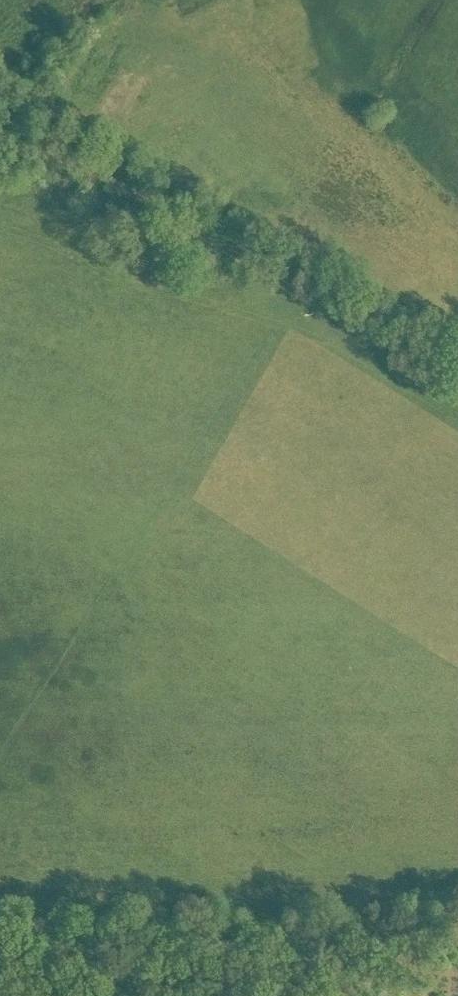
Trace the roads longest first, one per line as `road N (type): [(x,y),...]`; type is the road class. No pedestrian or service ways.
road 1 (track): [(457,391),(126,190),(0,141)]
road 2 (track): [(0,956),(457,936)]

